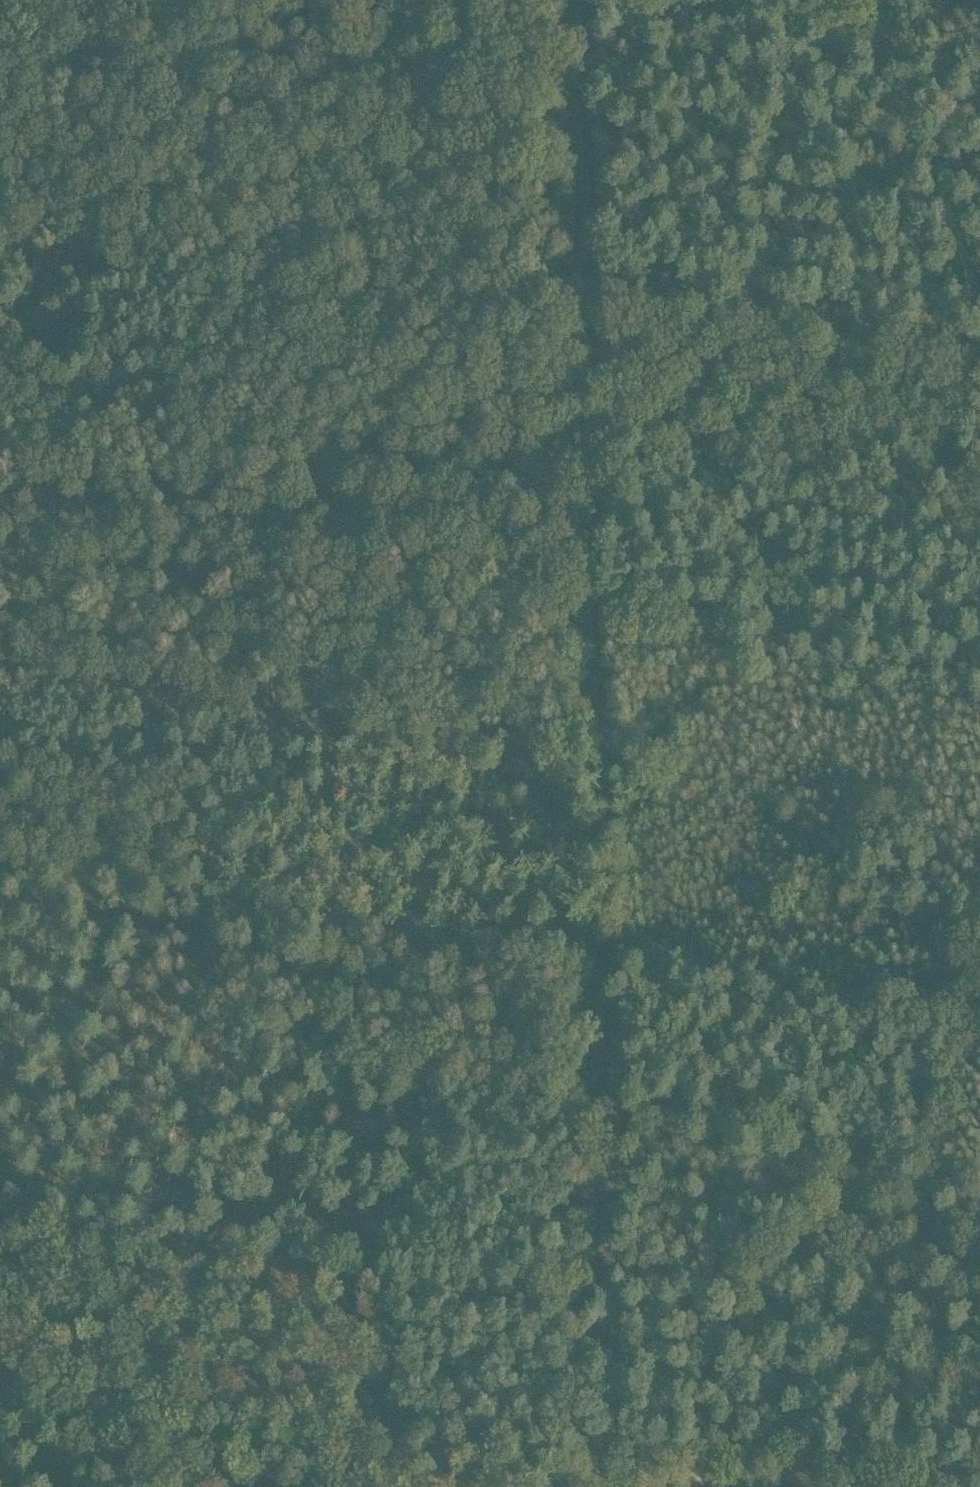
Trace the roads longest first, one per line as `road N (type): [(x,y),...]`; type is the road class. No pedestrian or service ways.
road 1 (track): [(853,1486),(799,1476),(629,1480)]

